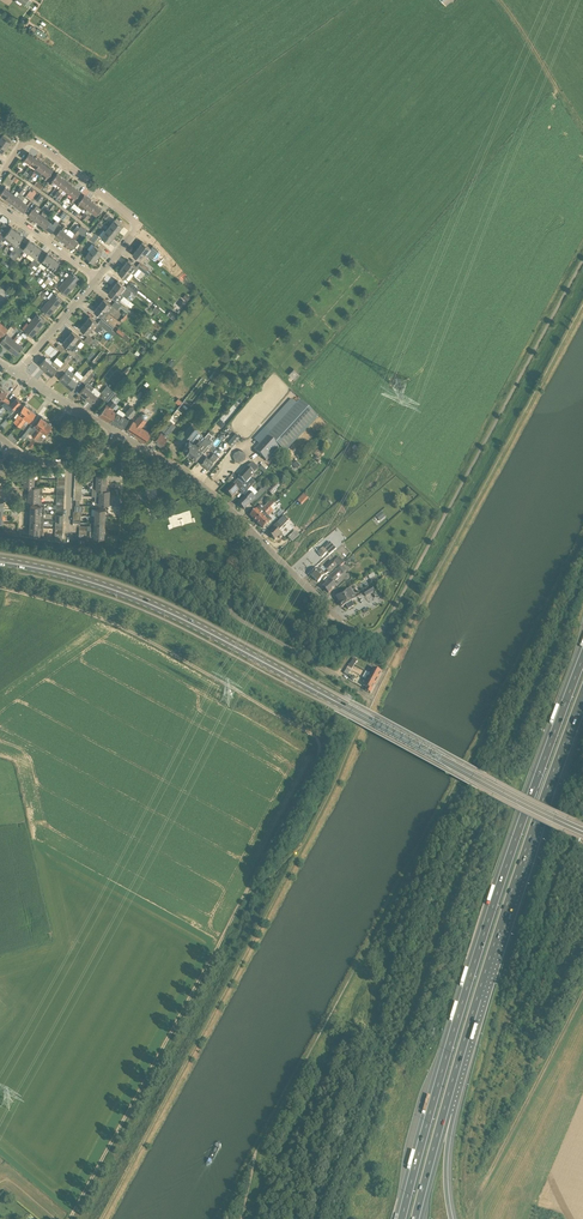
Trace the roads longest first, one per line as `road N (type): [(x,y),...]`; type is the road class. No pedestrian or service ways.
road 1 (primary): [(582,831),(169,612),(89,582),(0,562)]
road 2 (motorway): [(582,654),(481,937),(400,1218)]
road 3 (track): [(246,892),(321,753),(319,739),(137,635),(62,603),(0,589)]
road 4 (unclassified): [(353,630),(373,635),(388,621),(582,261)]
road 5 (motorway): [(446,1112),(582,699)]
road 6 (track): [(68,1218),(246,892)]
road 7 (residential): [(373,698),(234,616),(230,605),(250,530)]
road 8 (residential): [(96,277),(140,226),(24,138)]
road 9 (track): [(484,1184),(582,995)]
road 10 (residential): [(250,530),(183,470),(116,432)]
road 11 (track): [(582,129),(498,0)]
road 12 (residential): [(250,530),(353,630)]
road 13 (residential): [(16,373),(96,277)]

